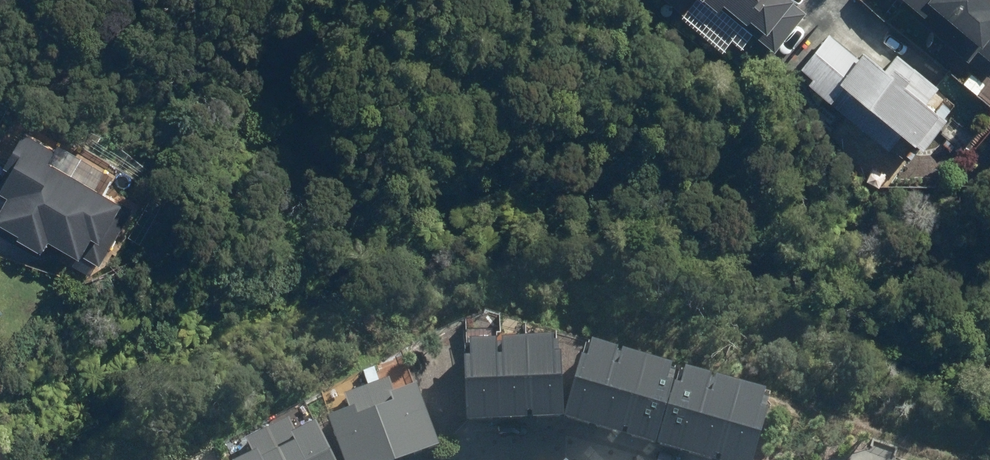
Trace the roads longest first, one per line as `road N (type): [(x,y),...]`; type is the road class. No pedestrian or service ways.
road 1 (residential): [(481,459),(533,439),(574,444),(602,459)]

